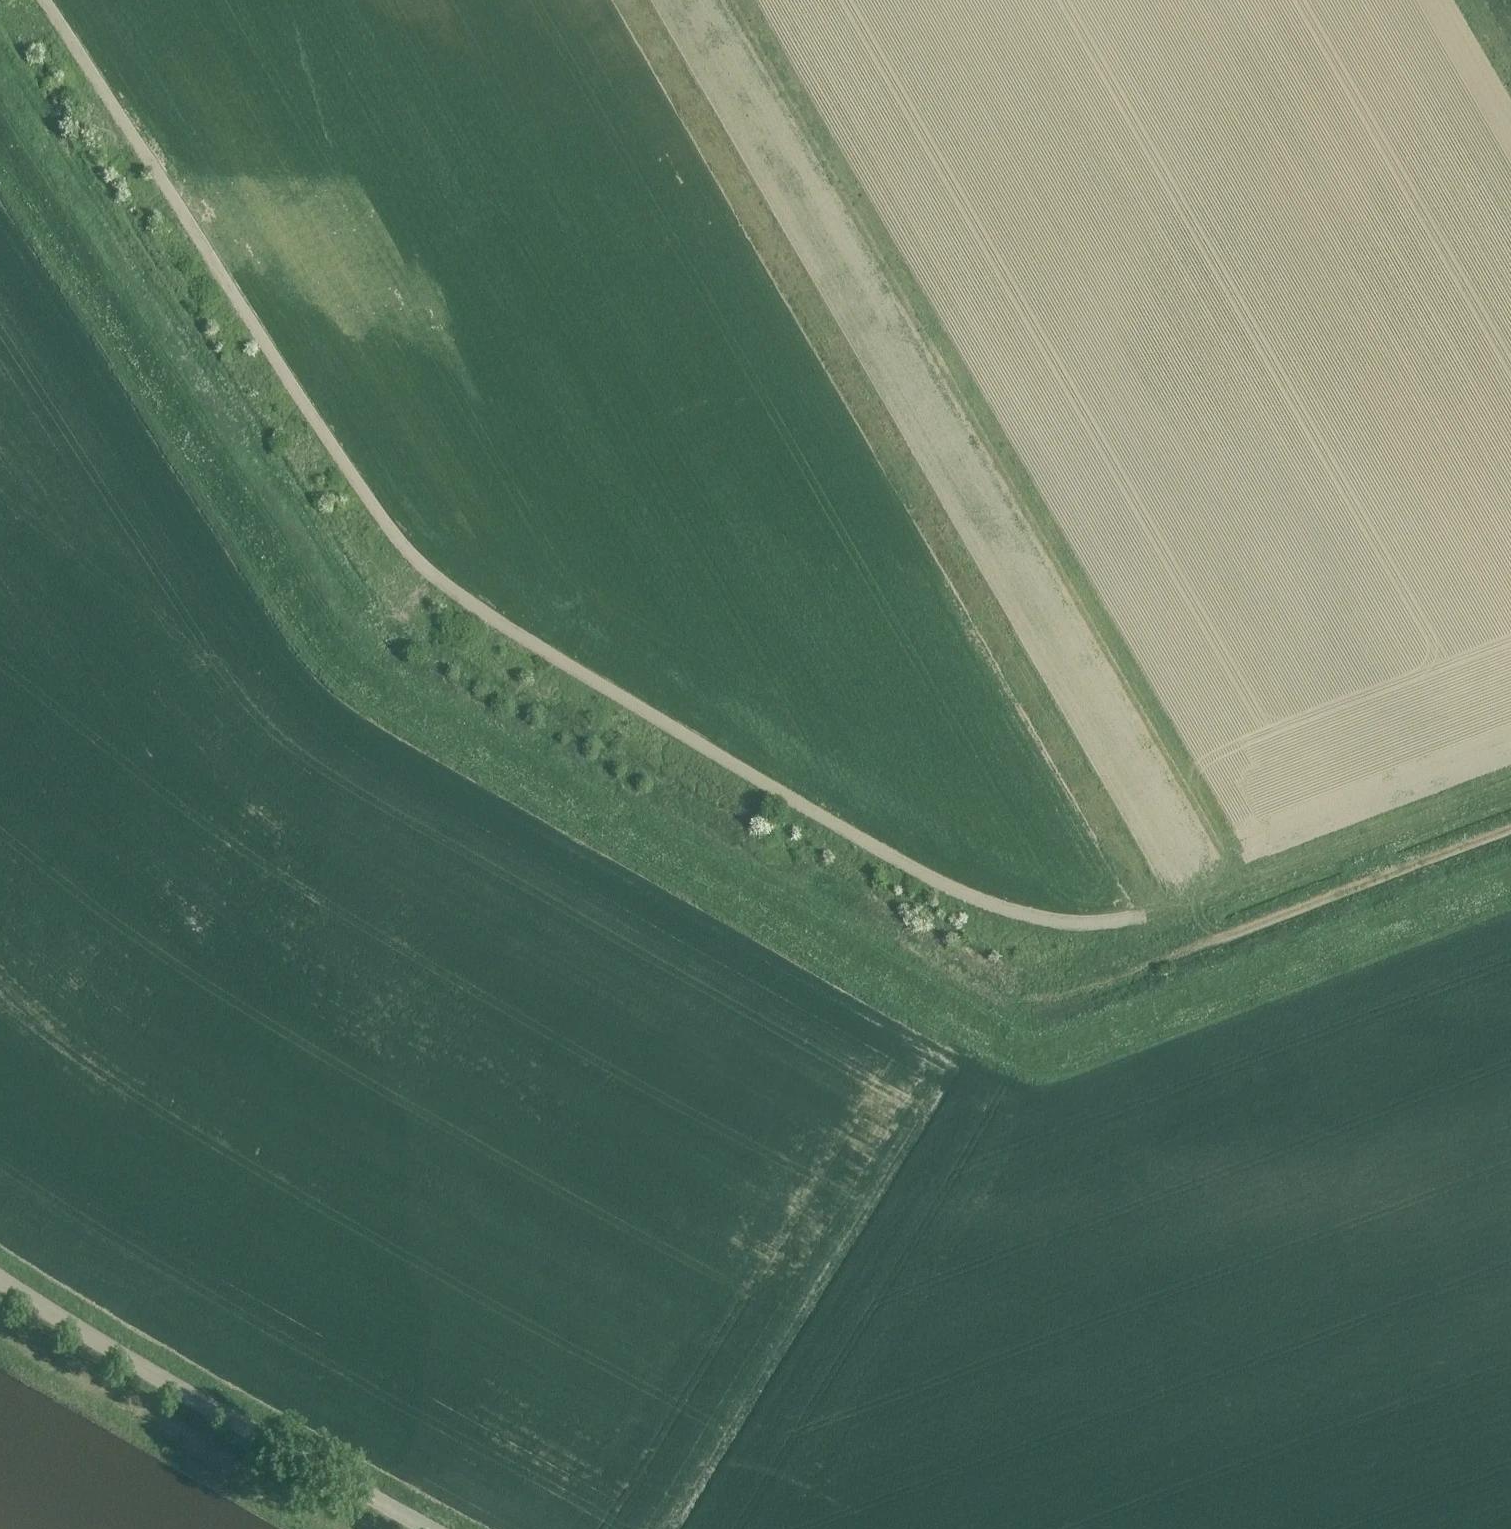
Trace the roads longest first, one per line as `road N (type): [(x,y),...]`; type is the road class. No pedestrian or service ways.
road 1 (track): [(425,1528),(0,1280)]
road 2 (track): [(1236,933),(1510,829)]

